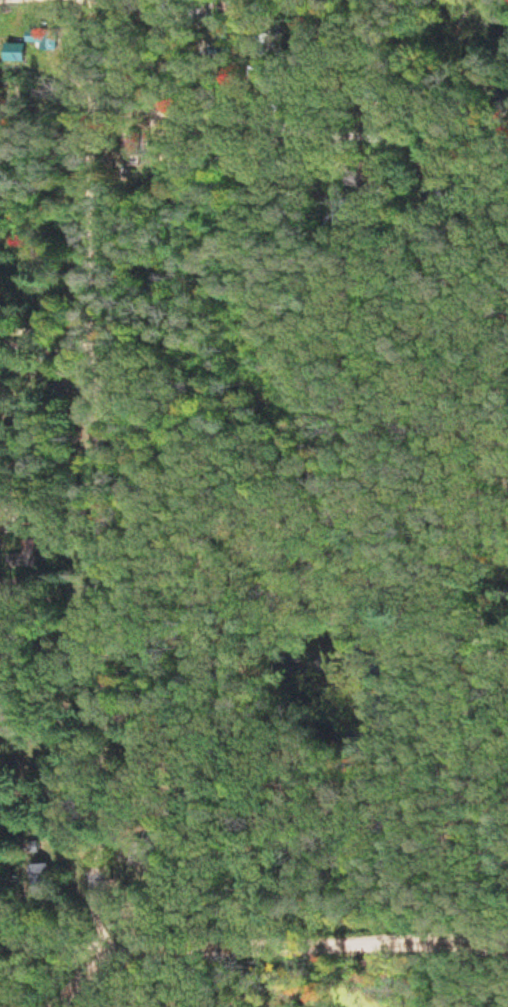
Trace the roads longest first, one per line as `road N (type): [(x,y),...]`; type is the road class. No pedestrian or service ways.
road 1 (residential): [(145,947),(100,905),(124,575)]
road 2 (residential): [(507,948),(145,947)]
road 3 (residential): [(96,345),(94,0)]
road 4 (residential): [(124,575),(96,345)]
road 5 (residential): [(145,947),(0,949)]

